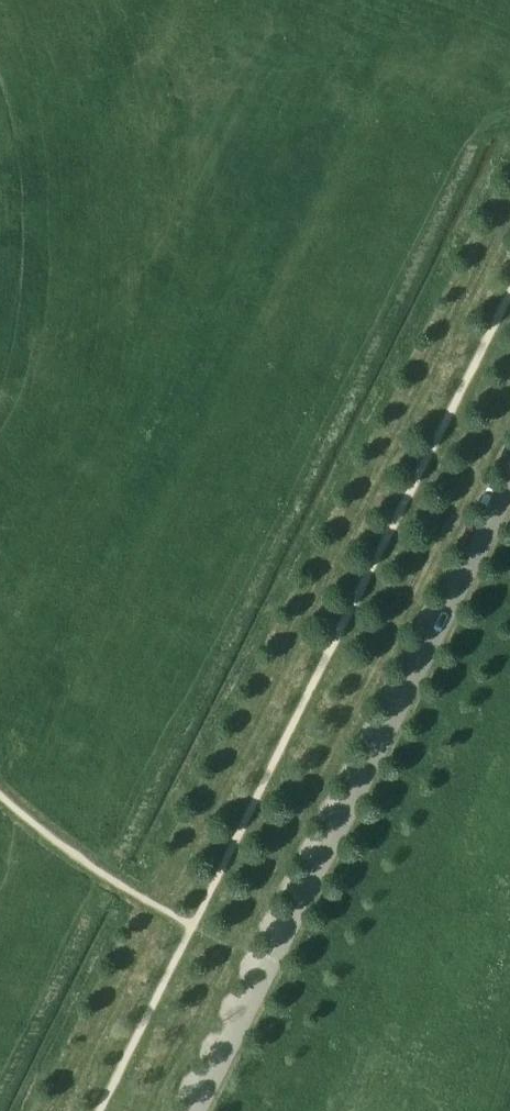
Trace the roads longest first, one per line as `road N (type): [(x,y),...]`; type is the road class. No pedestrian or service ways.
road 1 (unclassified): [(195,1110),(509,485)]

